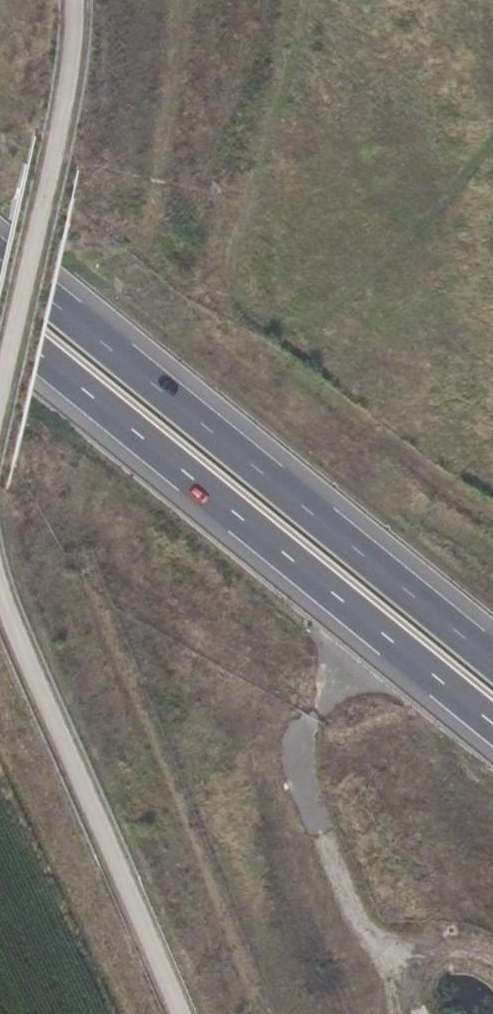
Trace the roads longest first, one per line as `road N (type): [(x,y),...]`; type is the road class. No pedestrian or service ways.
road 1 (motorway): [(0,322),(492,725)]
road 2 (motorway): [(492,662),(0,259)]
road 3 (track): [(0,578),(183,1013)]
road 4 (track): [(75,0),(74,40),(0,363)]

